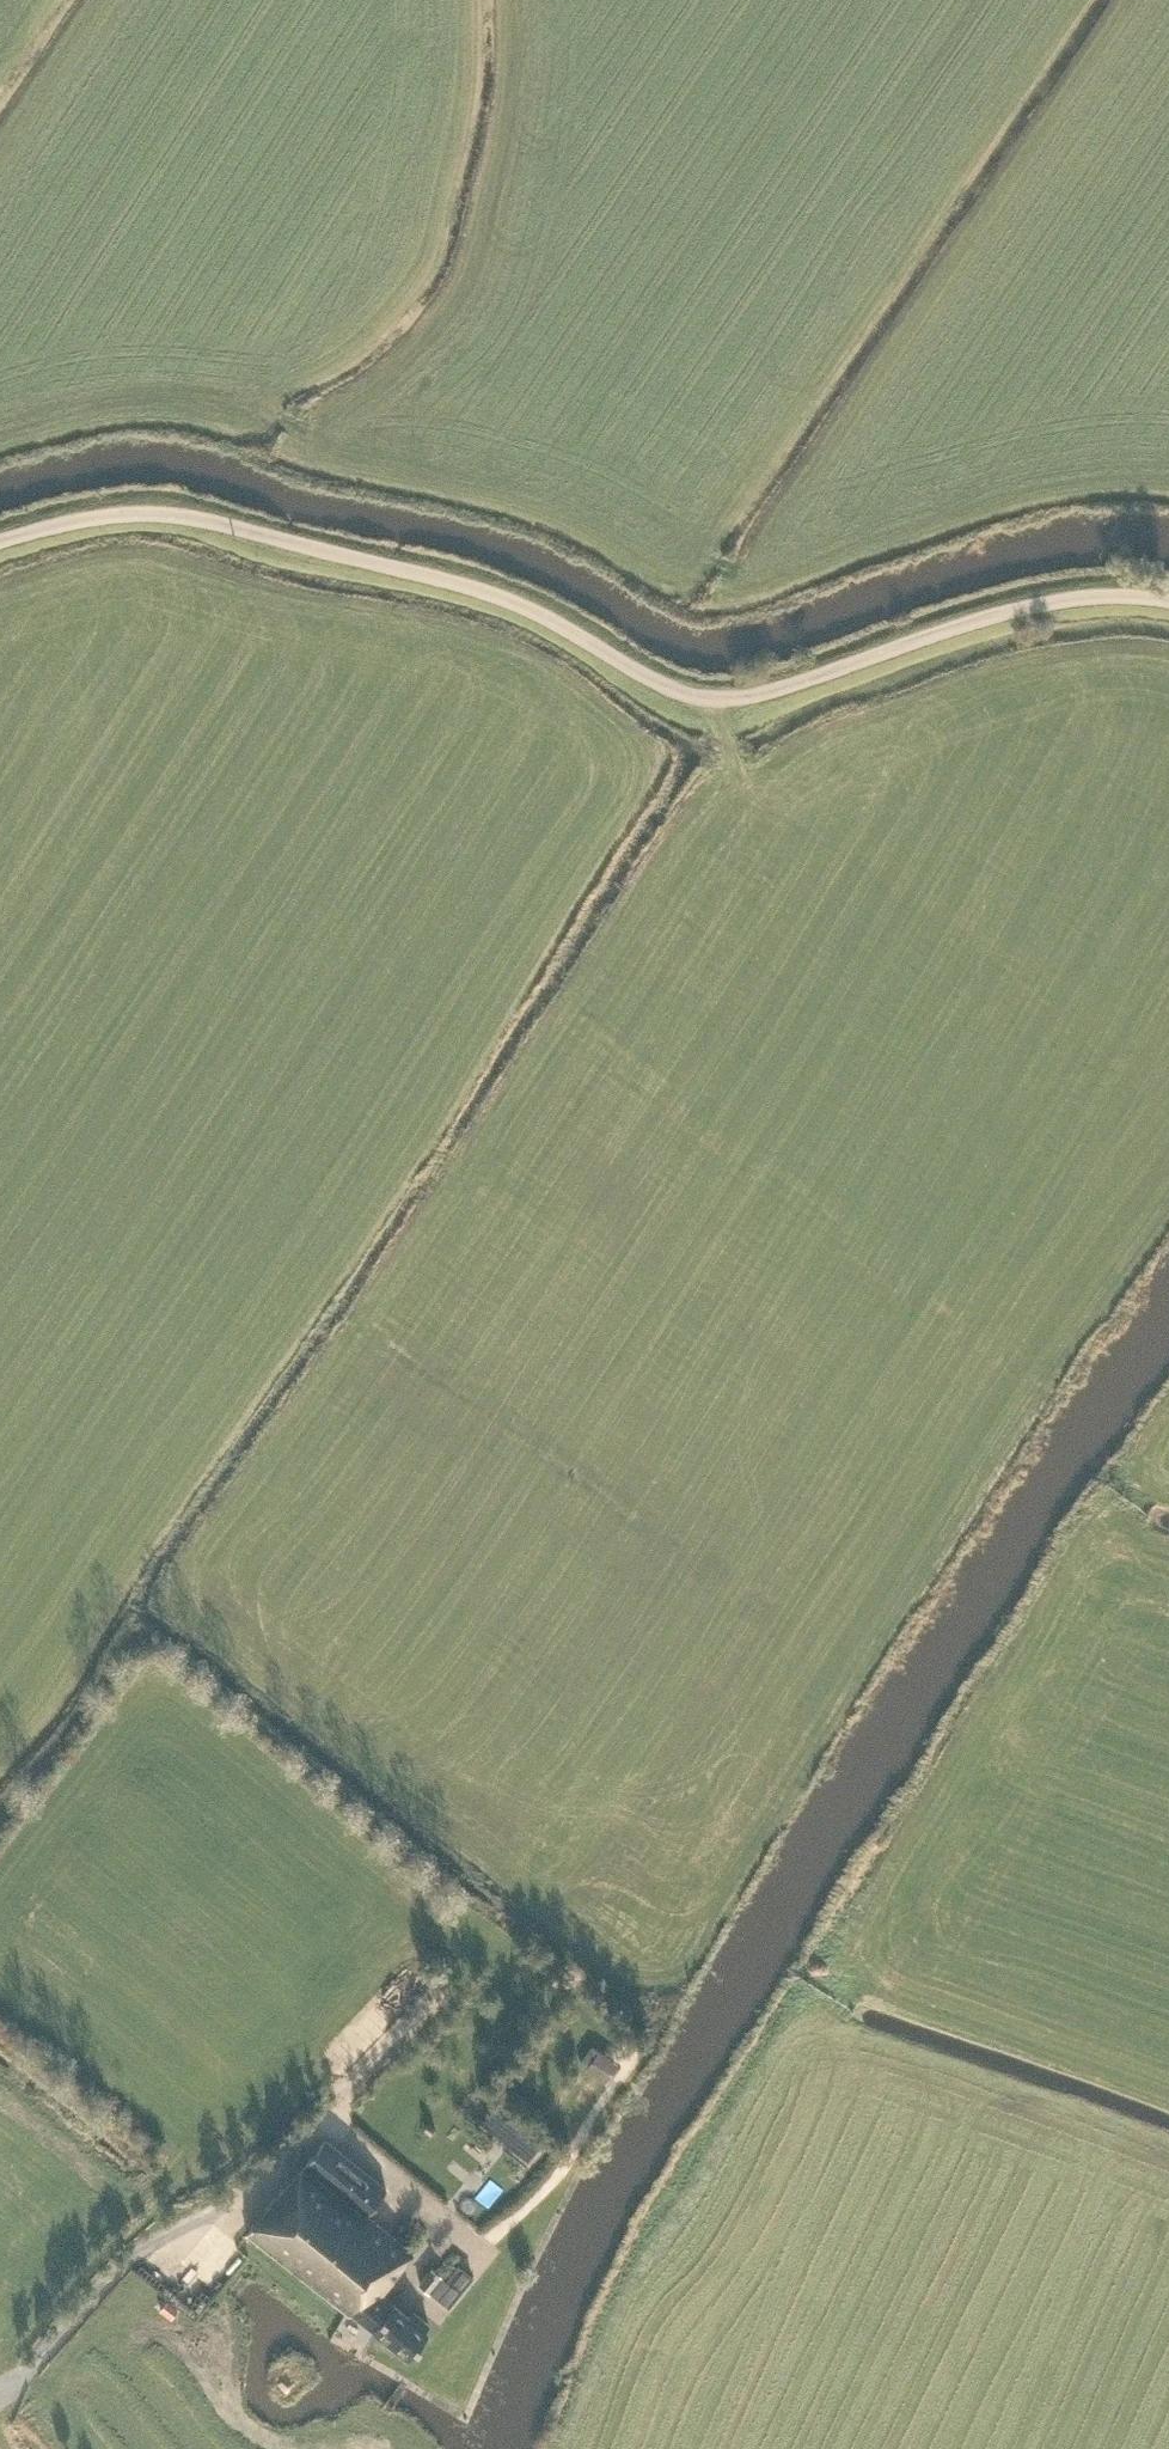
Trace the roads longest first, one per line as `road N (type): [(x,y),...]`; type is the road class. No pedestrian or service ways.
road 1 (unclassified): [(1168,599),(1048,602),(765,691),(715,696),(649,676),(494,593),(197,516),(111,514),(0,540)]

